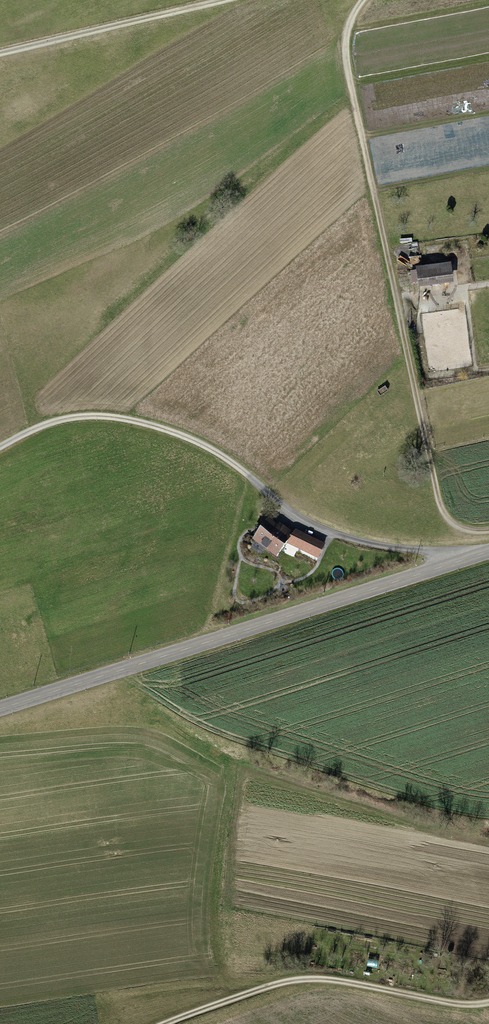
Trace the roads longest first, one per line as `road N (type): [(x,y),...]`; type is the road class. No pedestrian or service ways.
road 1 (track): [(488,530),(461,528),(437,497),(342,46),(363,0)]
road 2 (tertiary): [(488,552),(0,708)]
road 3 (track): [(0,448),(69,417),(151,424),(207,447),(323,530),(460,561)]
road 4 (track): [(488,1002),(457,1004),(306,976),(162,1023)]
road 5 (track): [(0,54),(228,0)]

